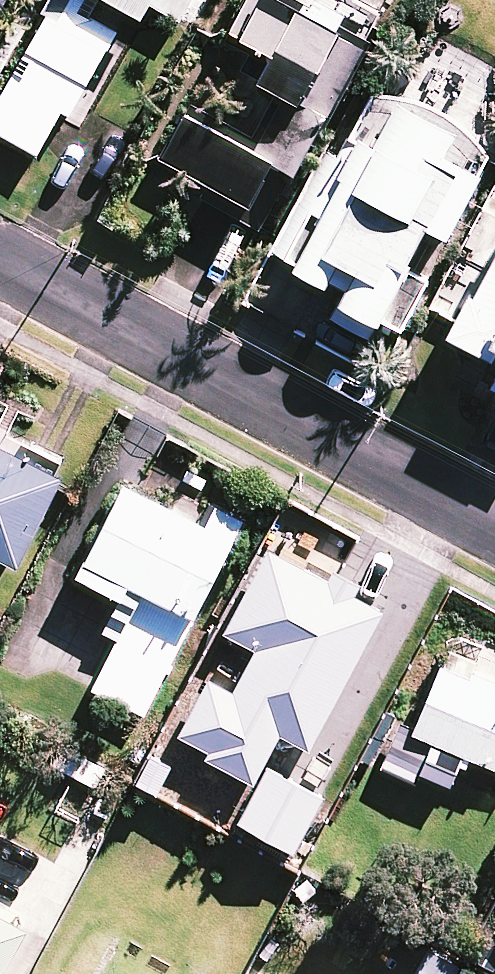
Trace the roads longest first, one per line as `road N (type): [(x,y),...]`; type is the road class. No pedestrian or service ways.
road 1 (residential): [(0,260),(494,528)]

